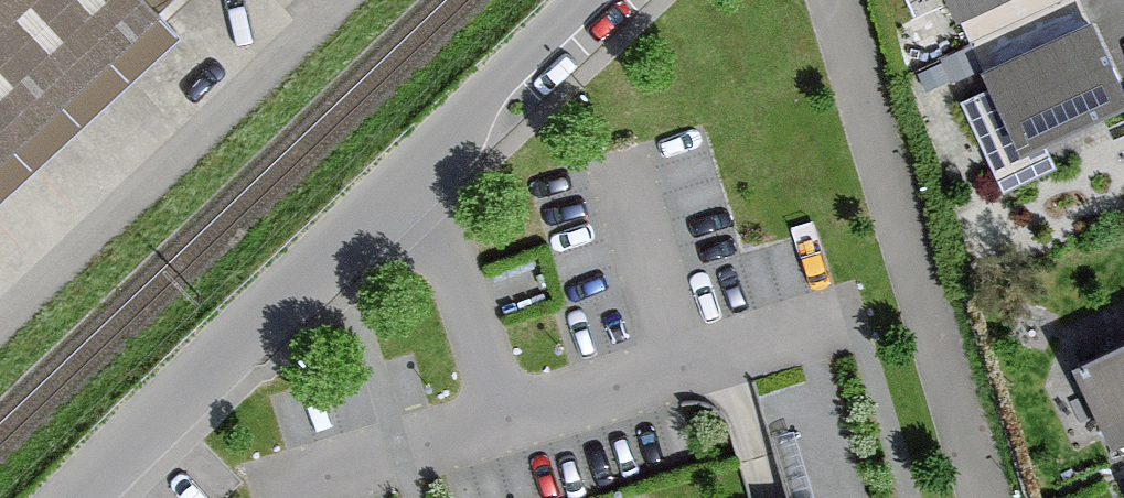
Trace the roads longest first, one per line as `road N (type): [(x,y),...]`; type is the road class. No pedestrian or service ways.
road 1 (residential): [(78,497),(585,0)]
road 2 (residential): [(0,332),(347,0)]

